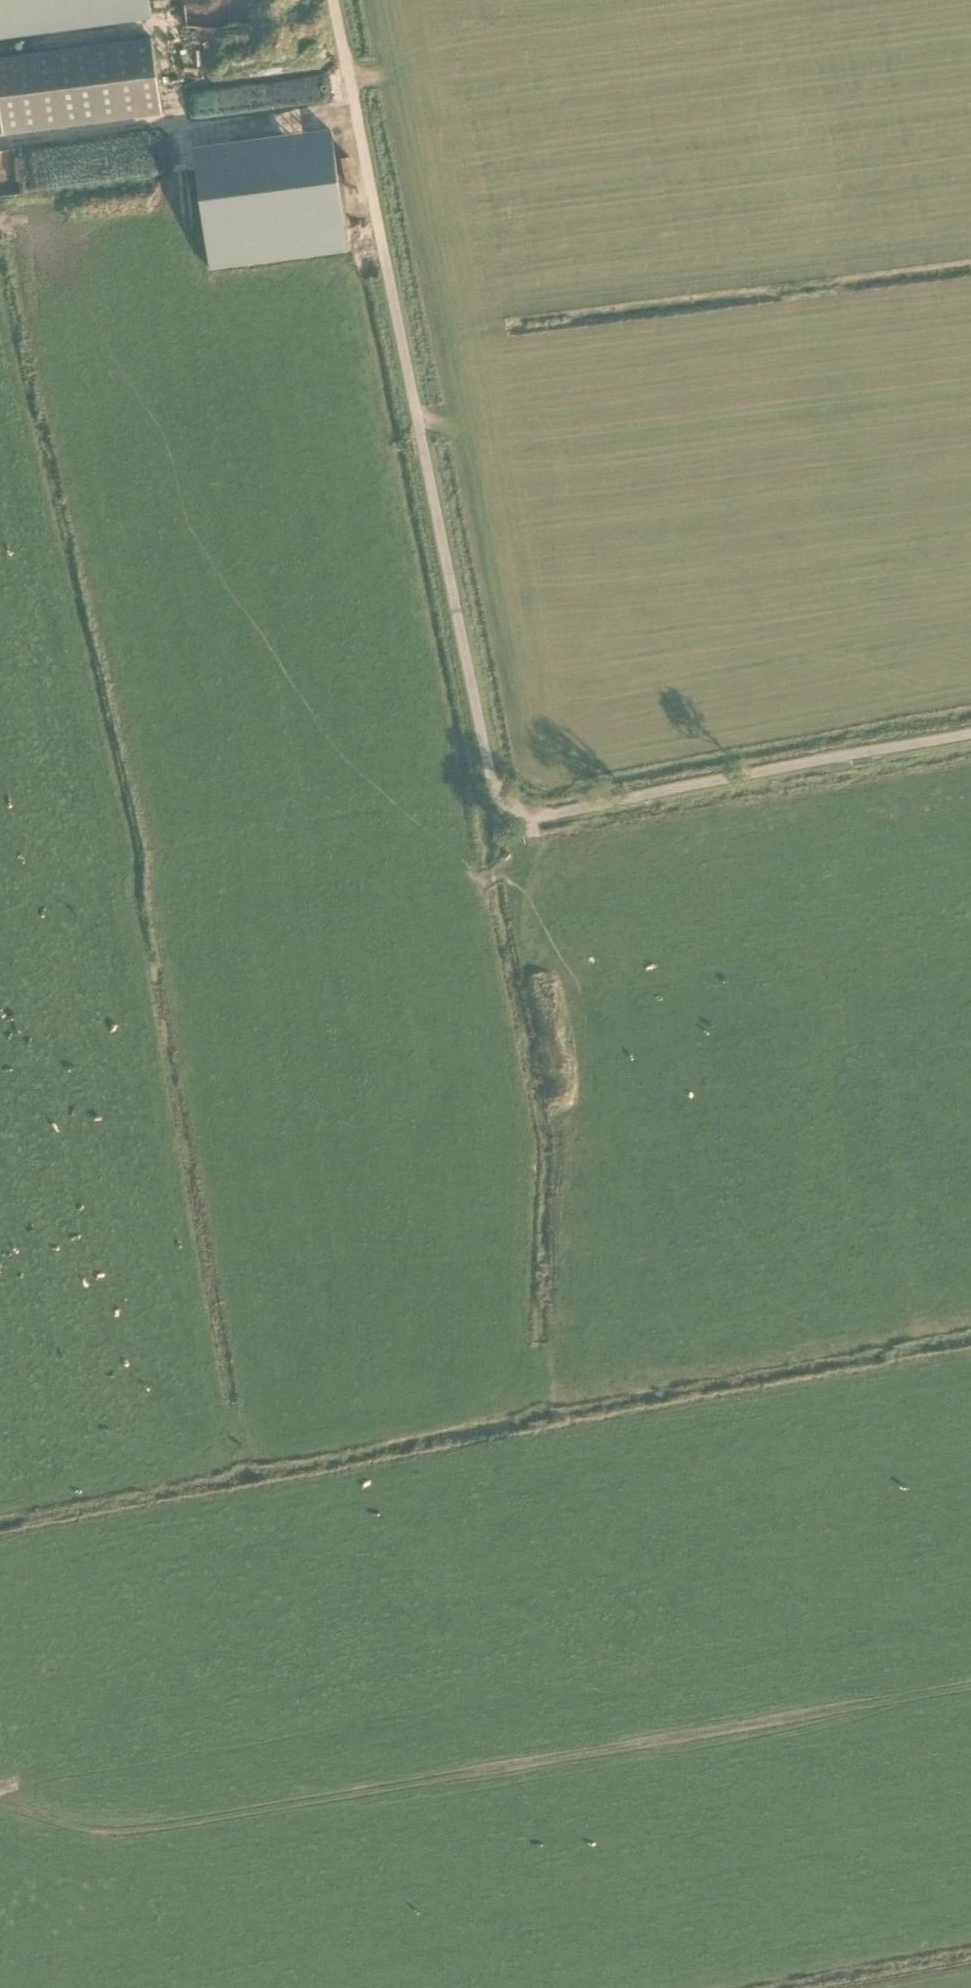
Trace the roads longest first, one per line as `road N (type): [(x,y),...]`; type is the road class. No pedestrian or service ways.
road 1 (unclassified): [(970,728),(554,808),(509,791),(495,765),(334,0)]

